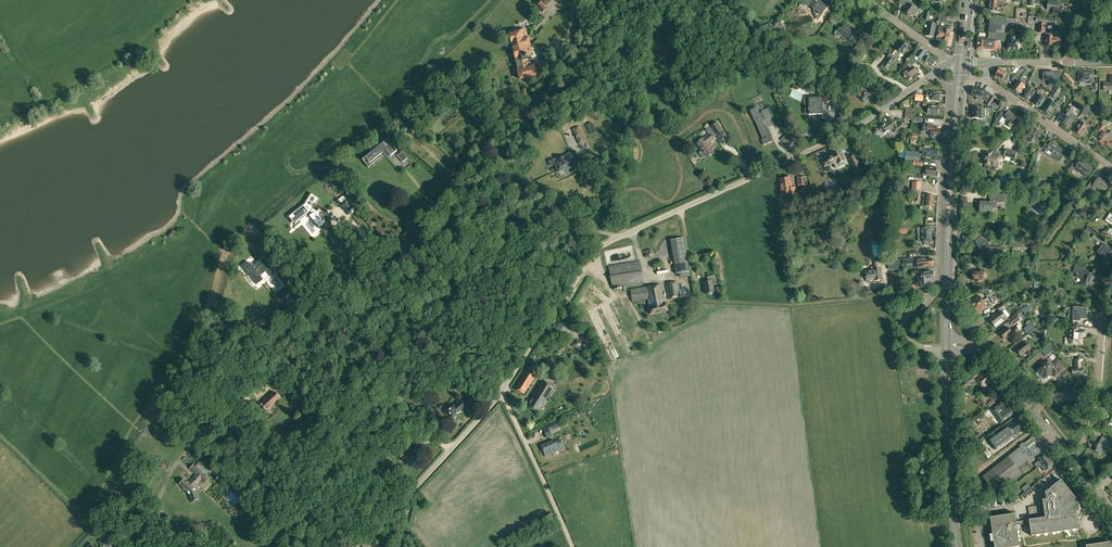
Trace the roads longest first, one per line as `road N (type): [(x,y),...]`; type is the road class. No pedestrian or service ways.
road 1 (residential): [(509,381),(607,244),(836,141),(937,73)]
road 2 (residential): [(937,73),(949,91),(938,286),(910,315),(905,332),(913,343),(946,350)]
road 3 (residential): [(974,345),(955,297),(956,221),(967,83),(987,79)]
road 4 (primary): [(946,335),(959,63)]
road 5 (unclassified): [(358,546),(509,381)]
road 6 (primary): [(957,546),(946,350)]
road 7 (track): [(577,546),(509,381)]
road 8 (unclassified): [(1111,169),(987,79)]
road 9 (residential): [(1098,397),(1111,276)]

